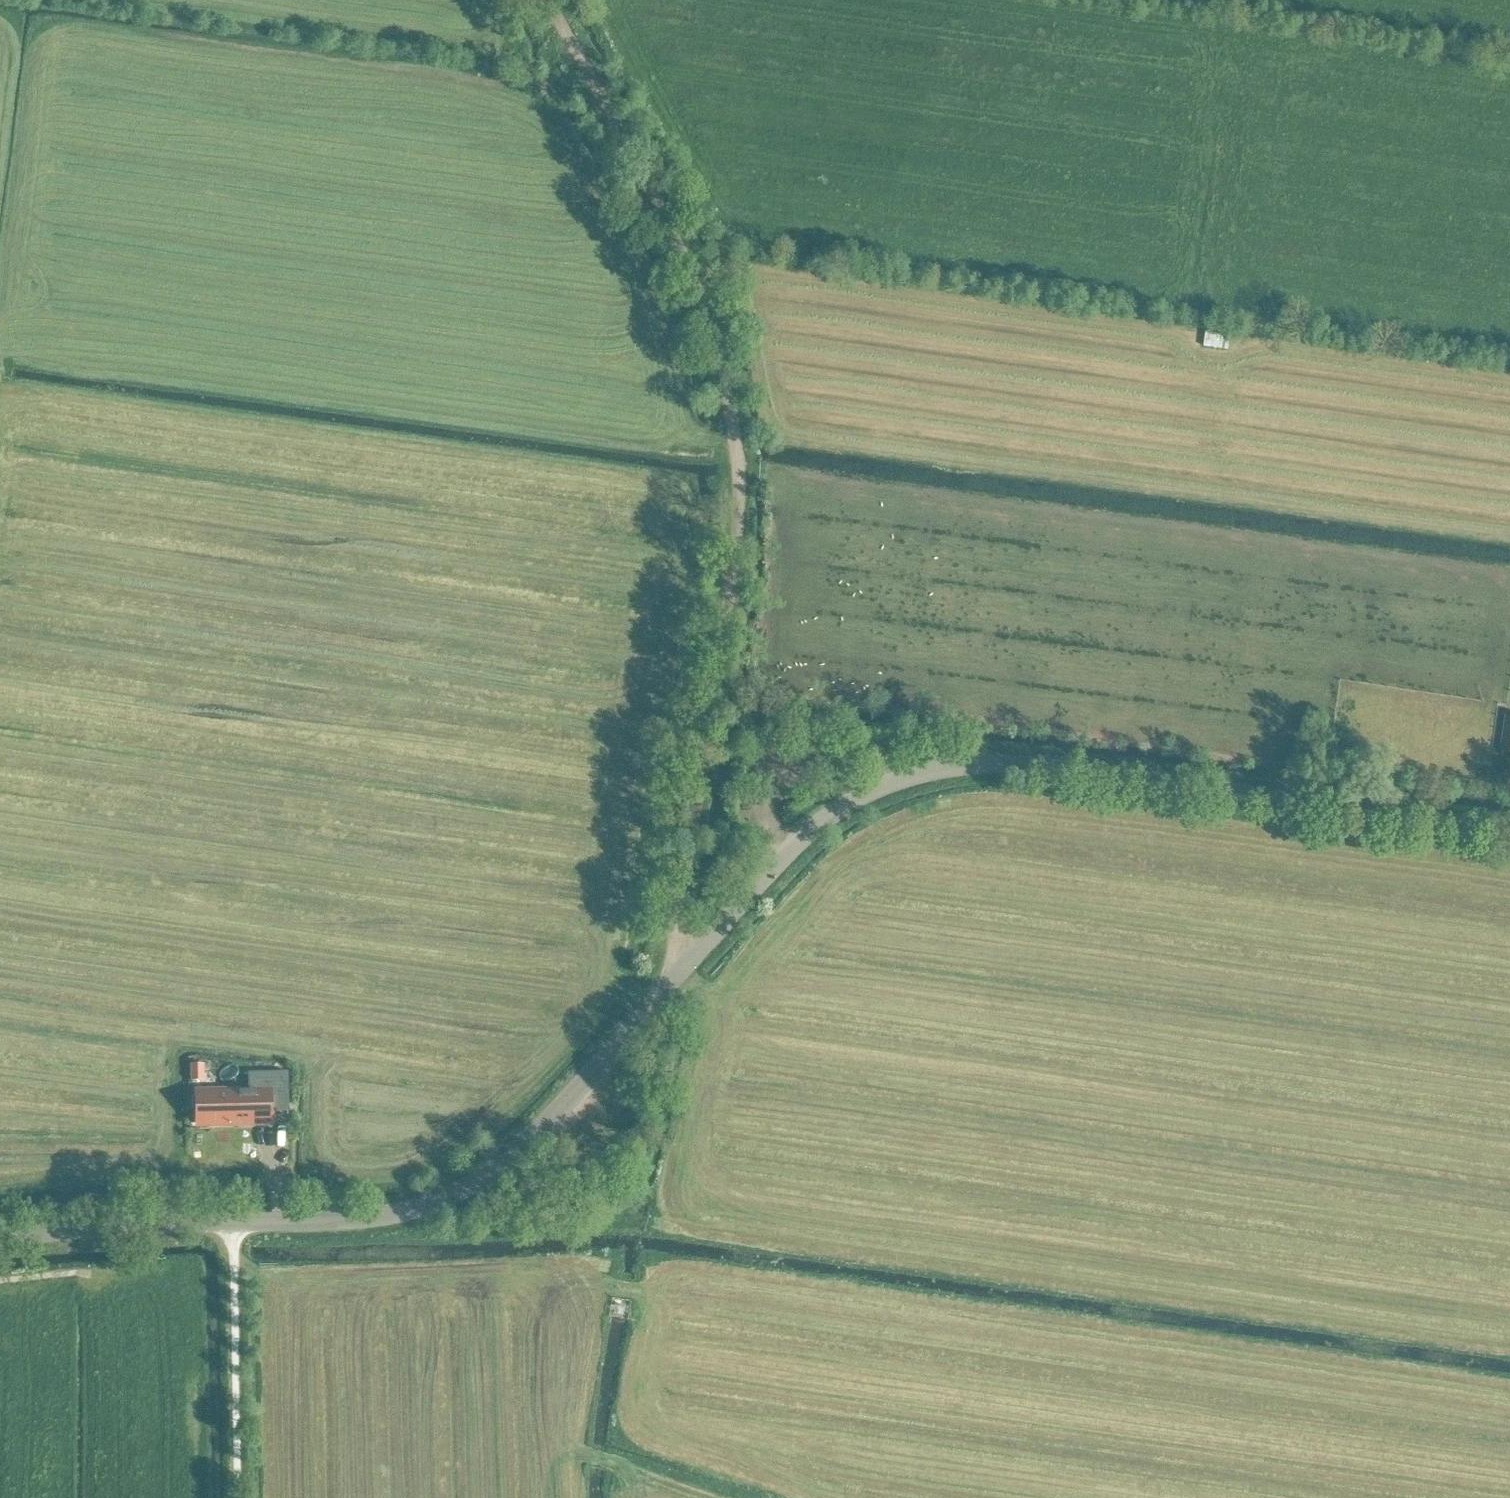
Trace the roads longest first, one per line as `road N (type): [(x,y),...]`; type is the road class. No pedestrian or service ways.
road 1 (tertiary): [(0,1243),(370,1223),(430,1210),(529,1141),(808,838),(883,787),(932,770),(1000,760),(1509,832)]
road 2 (track): [(674,982),(738,535),(735,439),(702,276),(546,0)]

